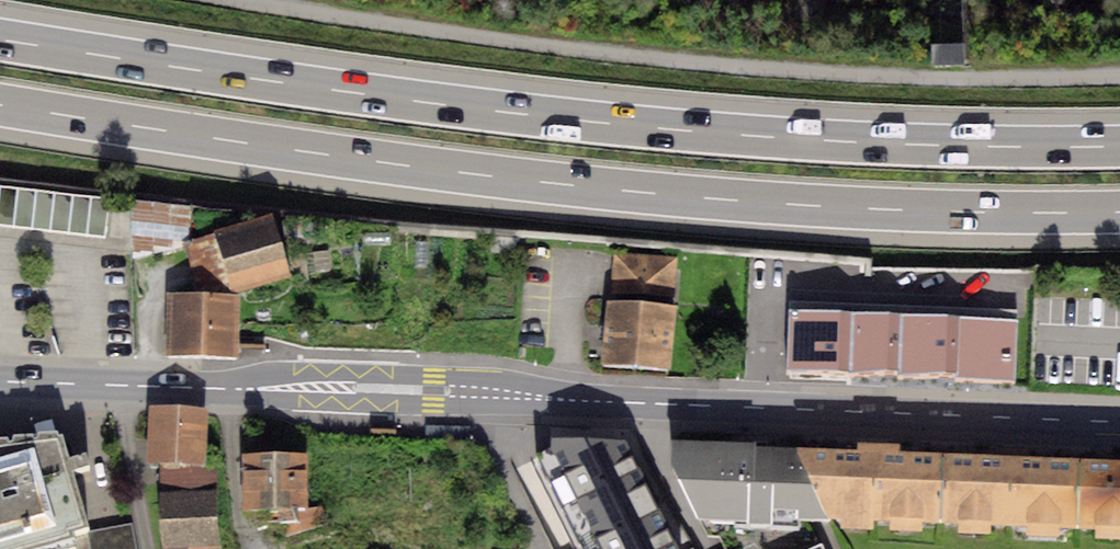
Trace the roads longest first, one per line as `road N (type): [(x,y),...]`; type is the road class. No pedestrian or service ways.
road 1 (motorway): [(0,105),(638,192),(810,206),(1119,212)]
road 2 (motorway): [(1119,147),(849,142),(565,118),(0,40)]
road 3 (unclassified): [(245,0),(802,72),(1119,66)]
road 4 (primary): [(1119,421),(488,397)]
road 5 (primary): [(488,397),(0,379)]
road 6 (residential): [(544,548),(489,431),(488,397)]

